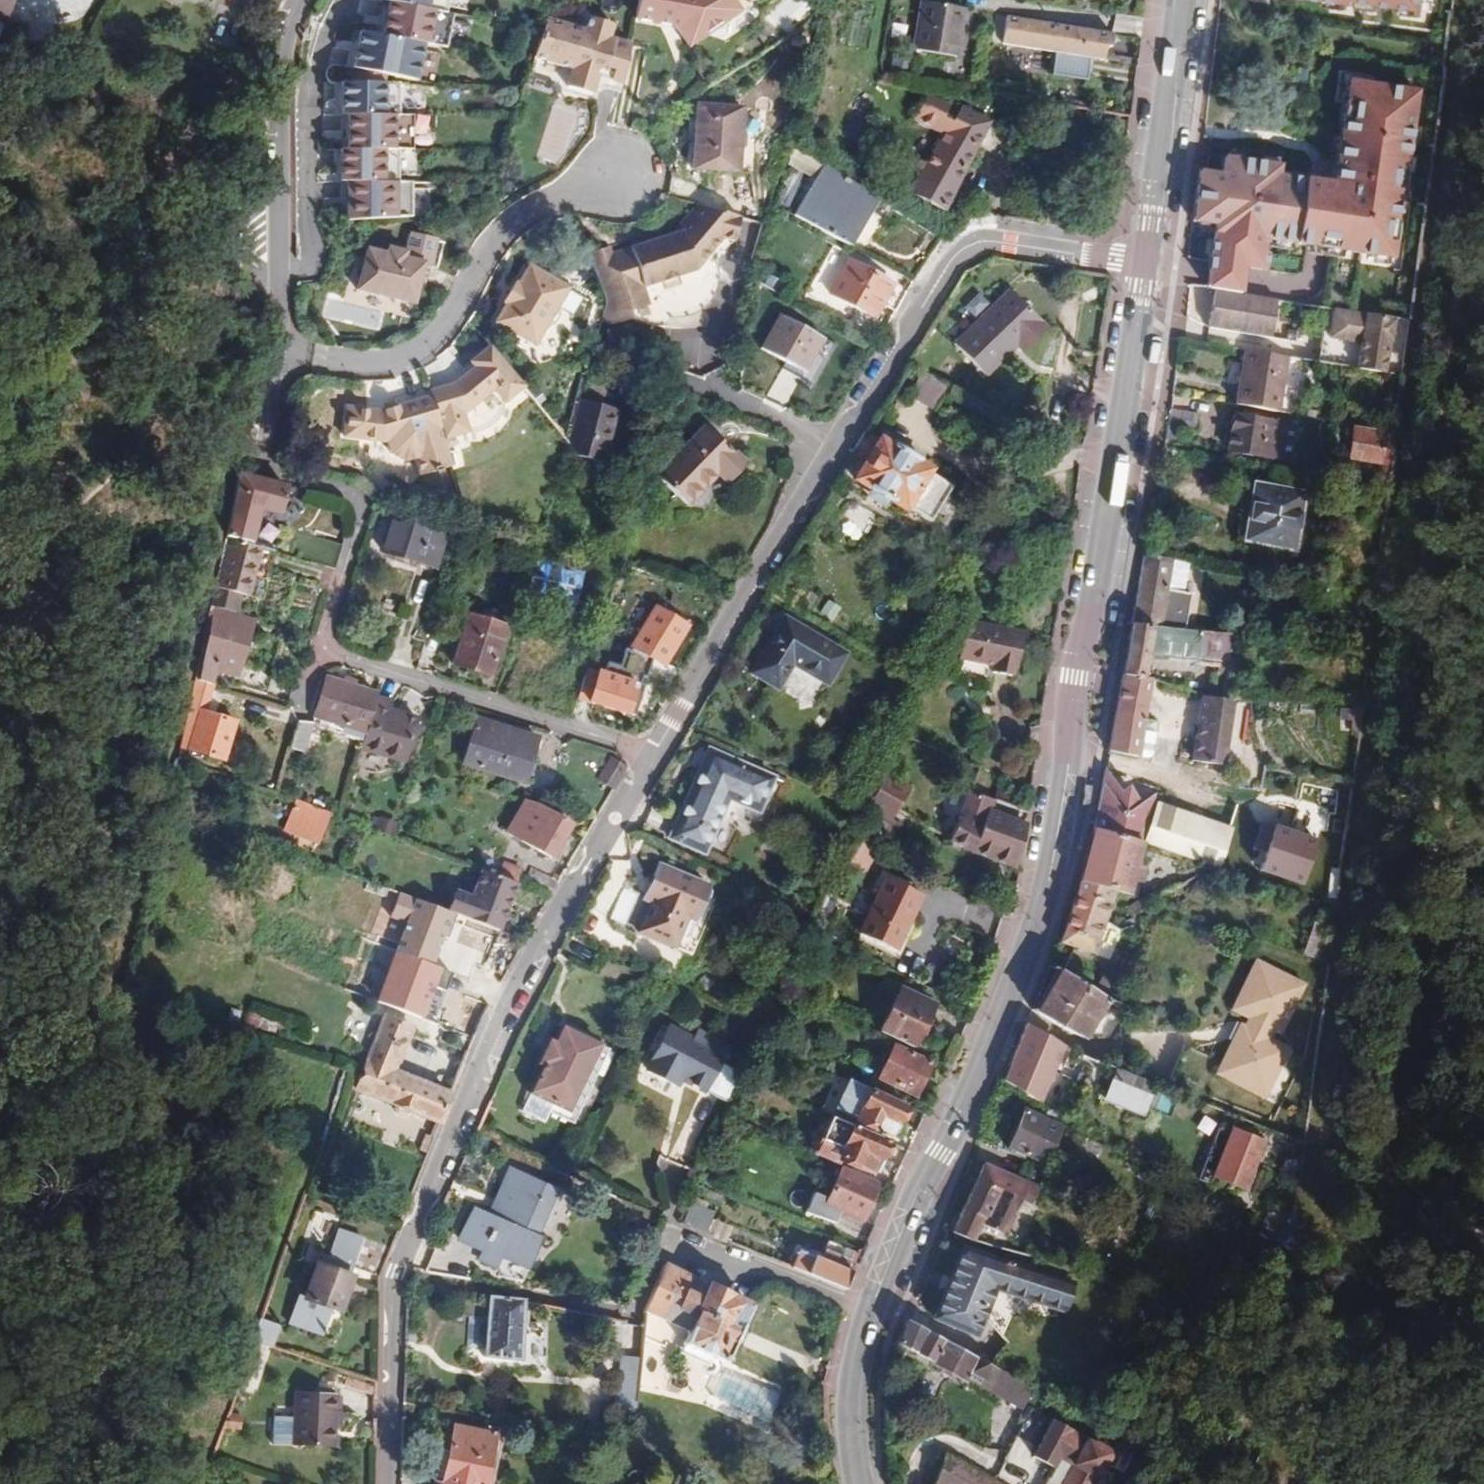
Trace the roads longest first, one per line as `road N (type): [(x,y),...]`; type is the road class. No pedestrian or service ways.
road 1 (track): [(1483,1243),(1425,1201),(1403,1172),(1390,1117),(1437,851),(1425,592),(1483,61)]
road 2 (residential): [(654,754),(317,652),(359,499),(249,468),(273,300),(272,80),(292,0)]
road 3 (secondary): [(870,1312),(986,1051),(1048,882),(1142,266)]
road 4 (residential): [(654,754),(523,965),(392,1272),(390,1483)]
road 5 (residential): [(1142,266),(983,242),(956,252),(654,754)]
road 6 (secondary): [(1142,266),(1179,0)]
road 7 (residential): [(870,1312),(665,1231)]
road 8 (secondary): [(862,1483),(854,1382),(870,1312)]

